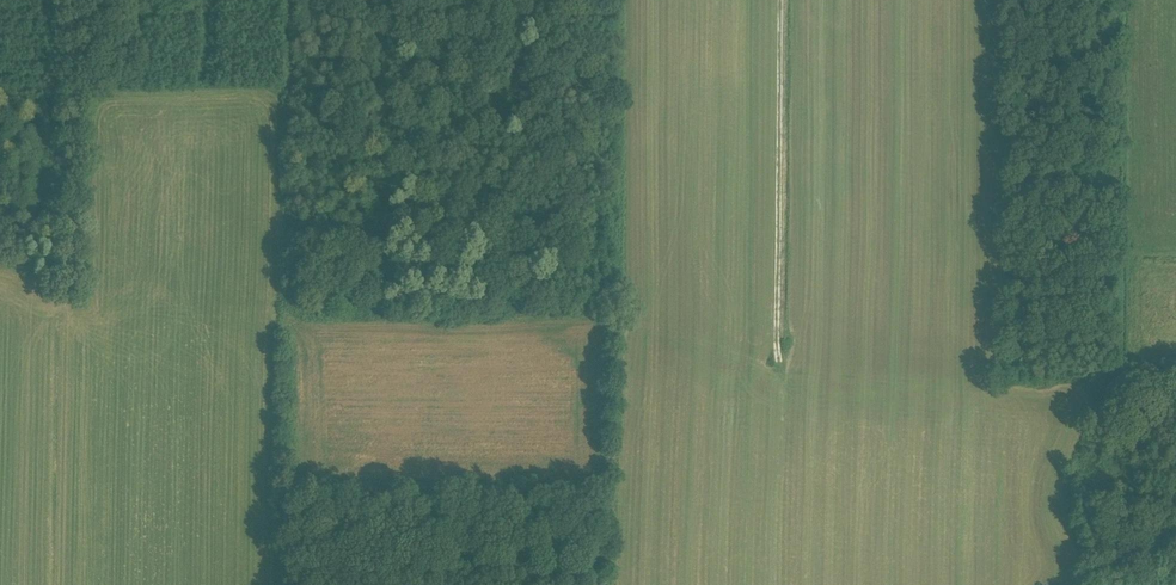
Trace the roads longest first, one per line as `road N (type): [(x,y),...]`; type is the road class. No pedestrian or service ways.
road 1 (track): [(779,379),(782,0)]
road 2 (track): [(1175,269),(1113,280),(1090,360),(1058,401)]

